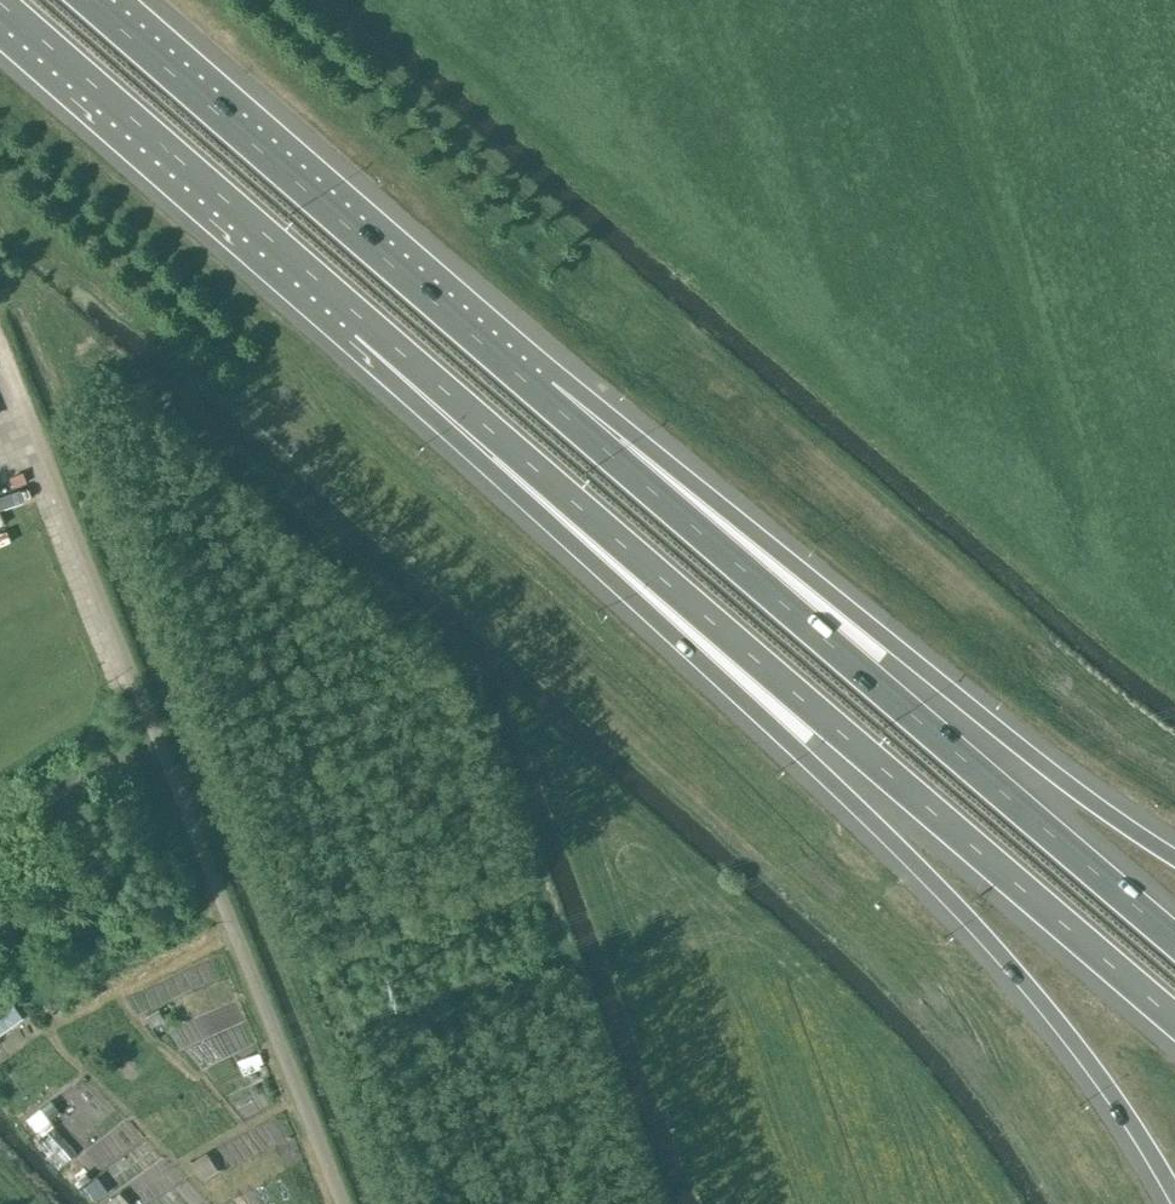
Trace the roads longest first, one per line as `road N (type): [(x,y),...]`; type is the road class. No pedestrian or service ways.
road 1 (motorway): [(305,289),(859,806),(1064,1030),(1174,1199)]
road 2 (motorway): [(305,289),(1174,1025)]
road 3 (unclassified): [(342,1203),(22,399)]
road 4 (motorway): [(1174,937),(517,376)]
road 5 (motorway): [(1174,853),(1102,808),(819,589),(517,376)]
road 6 (motorway): [(517,376),(91,0)]
road 7 (motorway): [(0,13),(305,289)]

